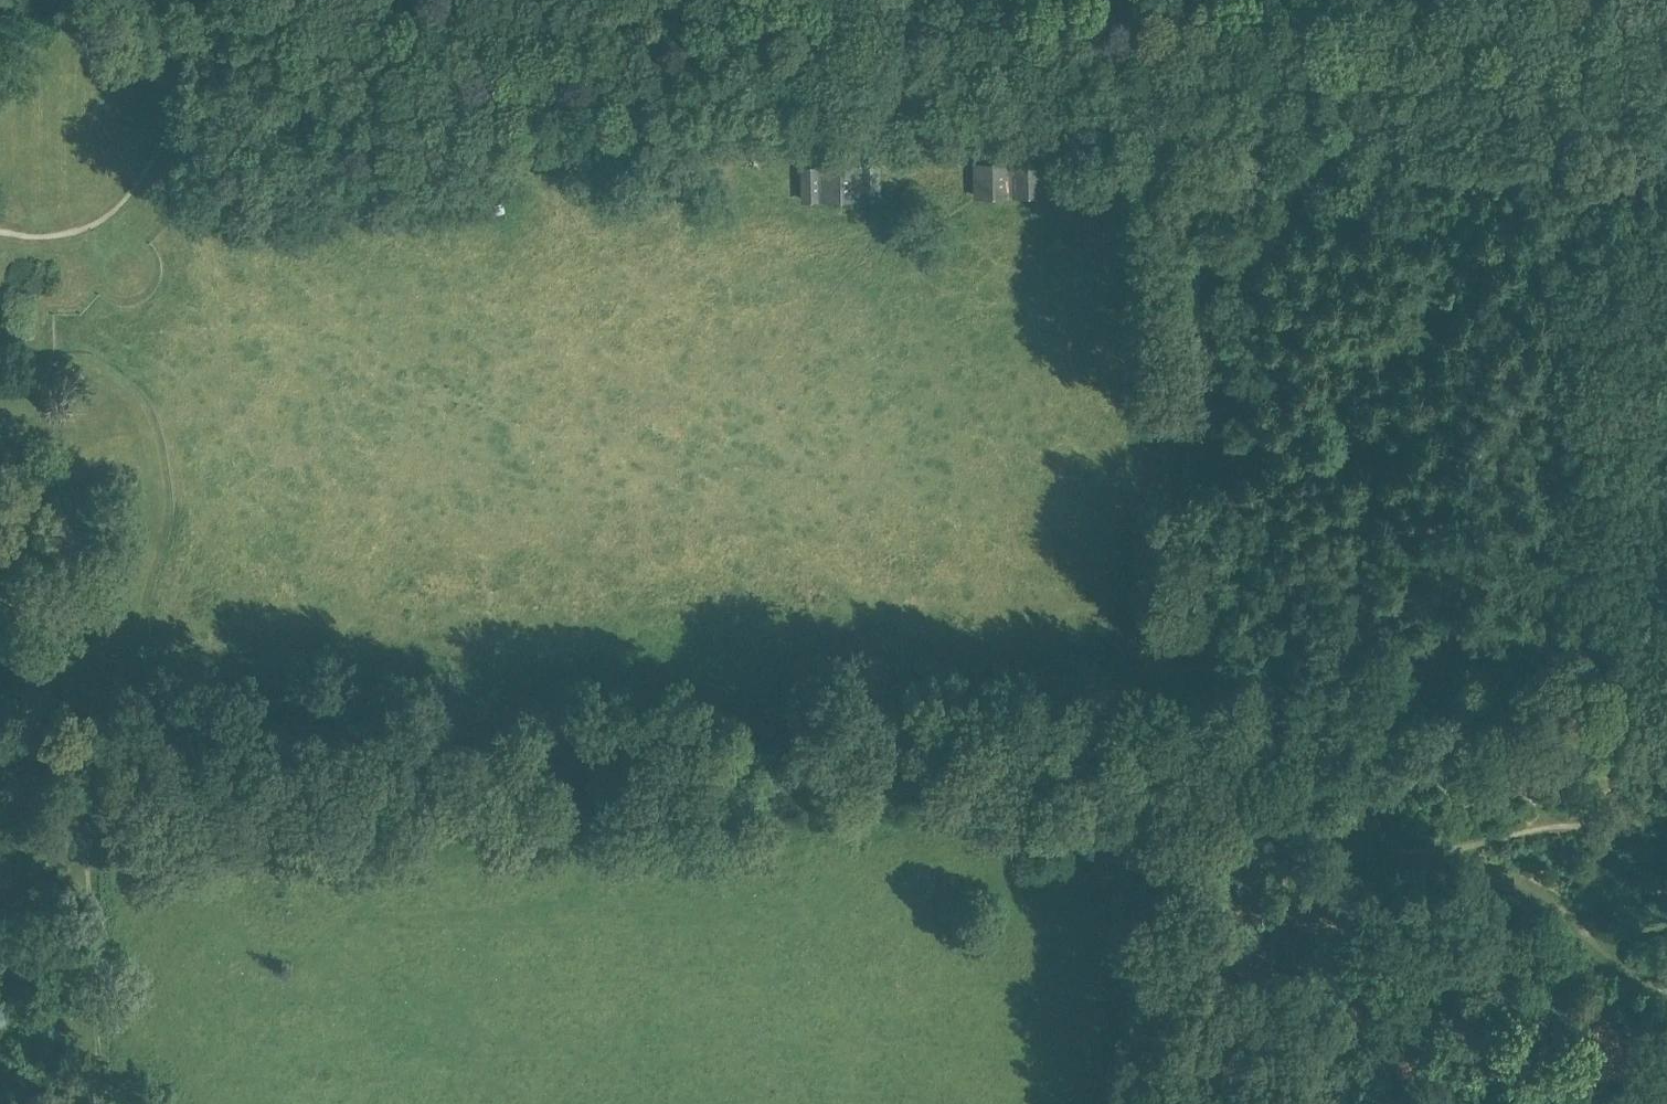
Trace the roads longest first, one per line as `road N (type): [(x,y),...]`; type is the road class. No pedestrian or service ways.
road 1 (track): [(178,97),(1666,51)]
road 2 (track): [(99,789),(108,1103)]
road 3 (track): [(97,0),(178,97)]

